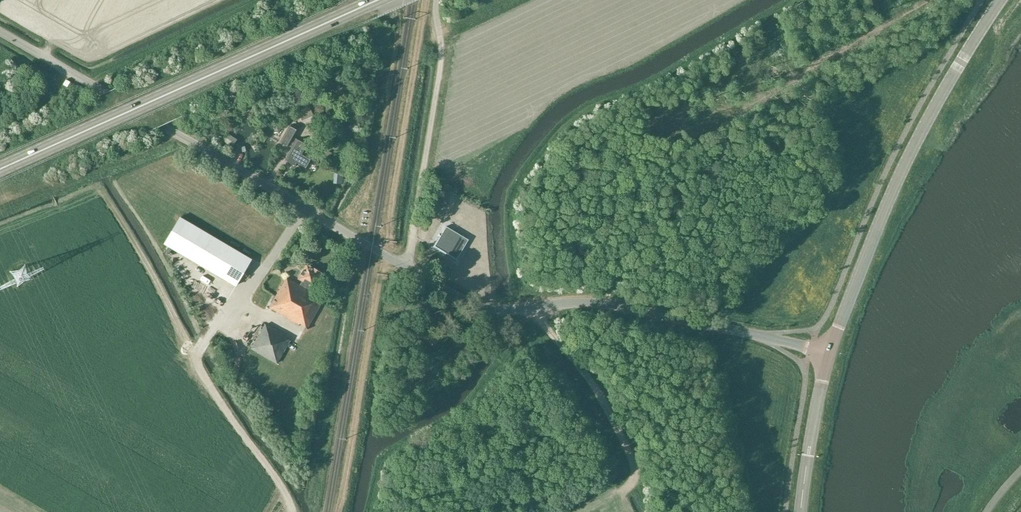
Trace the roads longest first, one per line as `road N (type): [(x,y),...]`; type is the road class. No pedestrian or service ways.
road 1 (unclassified): [(828,354),(613,305),(479,309),(0,31)]
road 2 (primary): [(0,170),(378,0)]
road 3 (tertiary): [(828,354),(910,157),(1001,0)]
road 4 (track): [(338,511),(388,257)]
road 5 (track): [(622,492),(635,475),(614,420),(592,381),(528,306)]
road 6 (tertiary): [(800,511),(828,354)]

